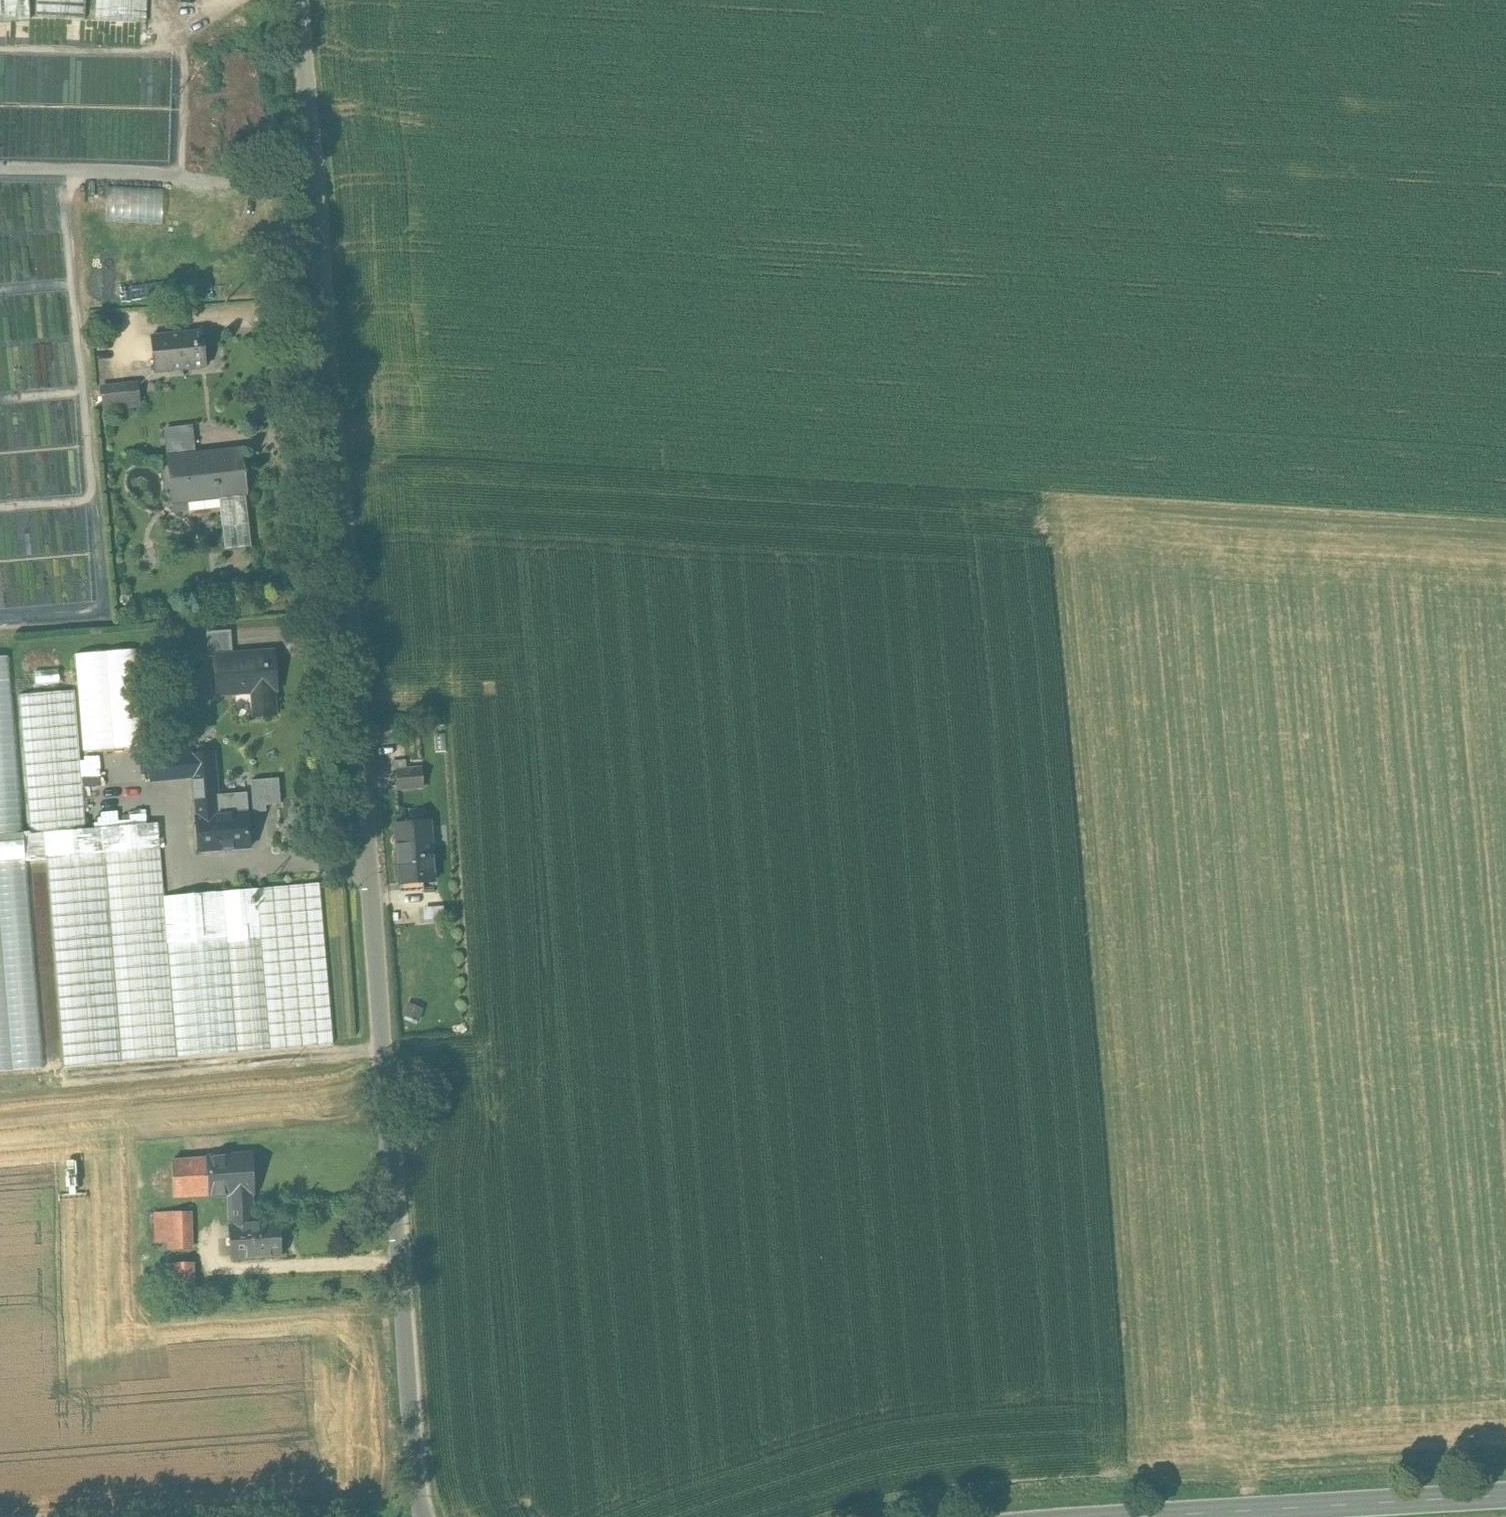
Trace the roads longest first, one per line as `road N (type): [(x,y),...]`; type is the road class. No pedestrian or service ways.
road 1 (unclassified): [(423,1516),(301,0)]
road 2 (tertiary): [(1077,1516),(1505,1492)]

